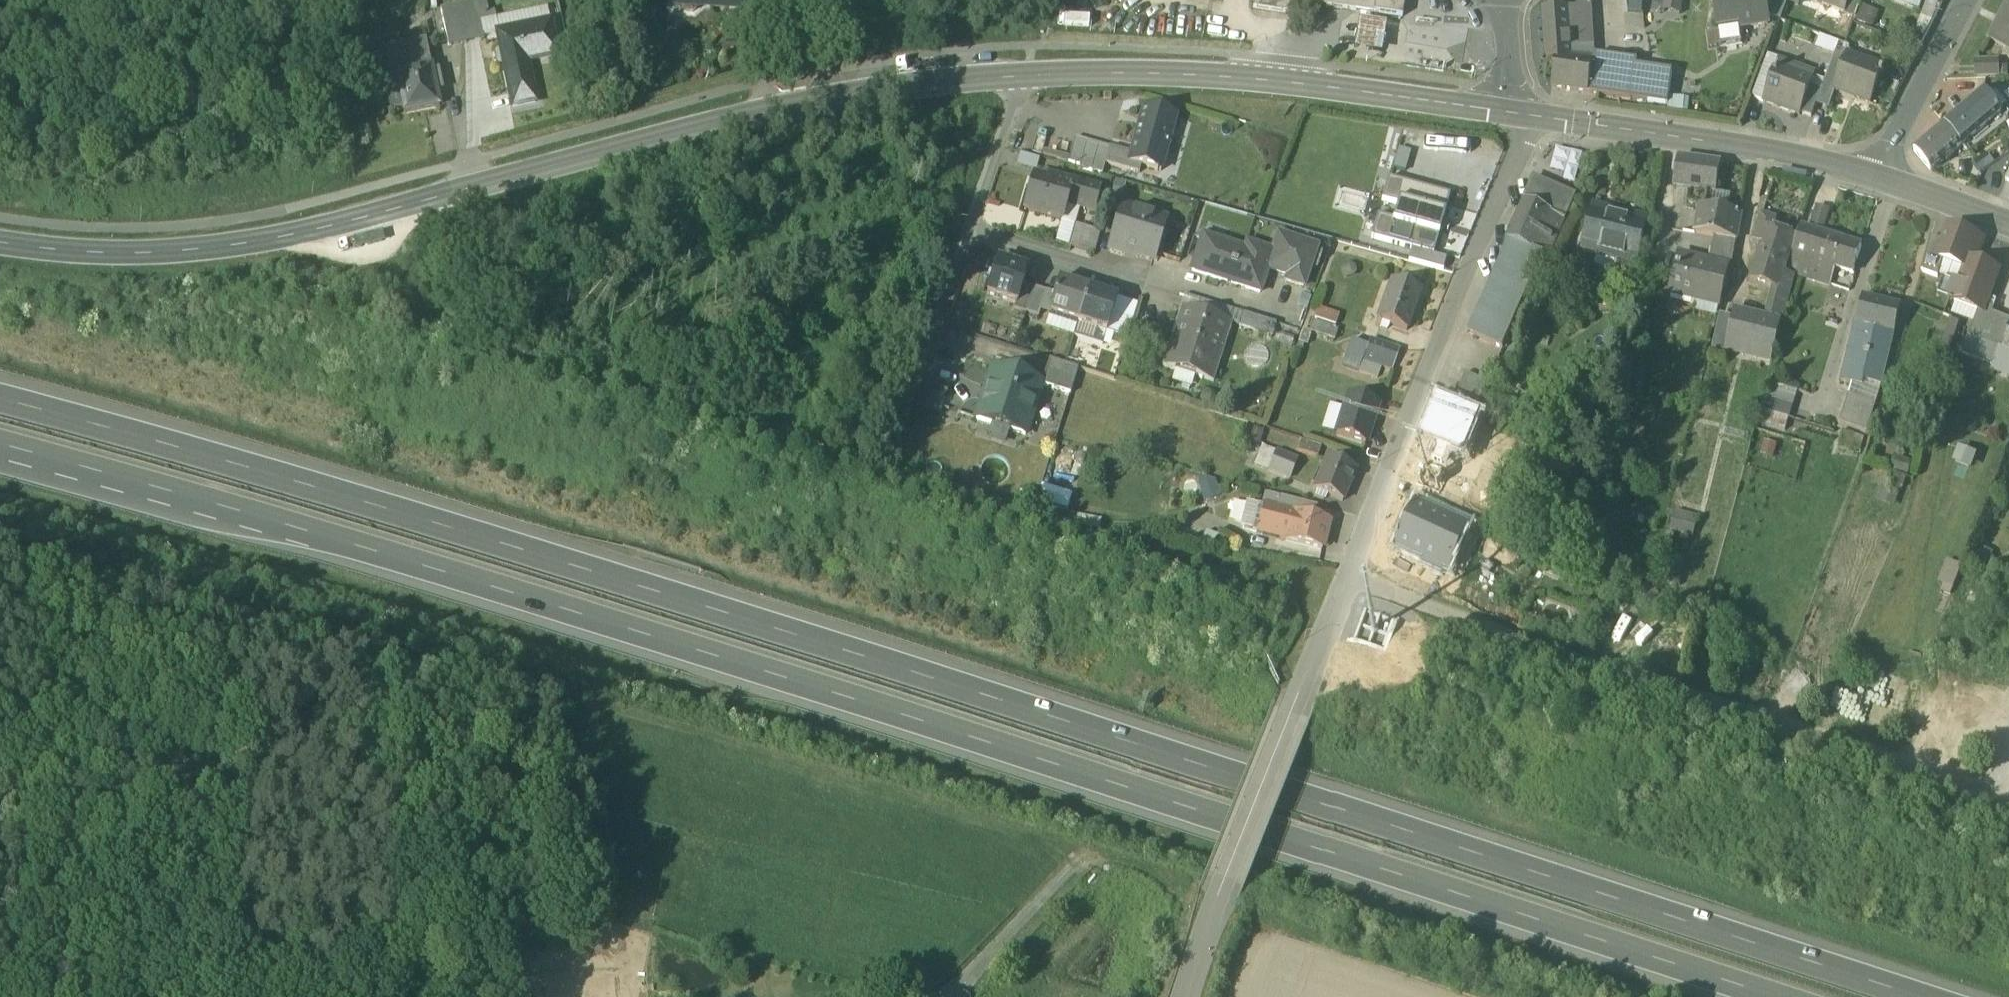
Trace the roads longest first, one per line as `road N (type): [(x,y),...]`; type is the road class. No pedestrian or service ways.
road 1 (motorway): [(1929,996),(658,583),(0,388)]
road 2 (motorway): [(0,439),(269,508),(1786,996)]
road 3 (secondary): [(0,243),(107,255),(227,248),(774,110),(1026,76)]
road 4 (residential): [(1534,116),(1286,715),(1186,996)]
road 5 (track): [(1343,576),(1621,675),(2008,790)]
road 6 (secondary): [(1026,76),(1207,77),(1501,111)]
road 7 (secondary): [(1876,180),(1534,116)]
road 8 (residential): [(1876,180),(1970,0)]
road 9 (residential): [(970,231),(1140,284)]
road 10 (residential): [(974,975),(1090,848)]
road 11 (residential): [(970,231),(1026,76)]
road 12 (residential): [(917,383),(970,231)]
road 13 (secondary): [(2008,224),(1876,180)]

